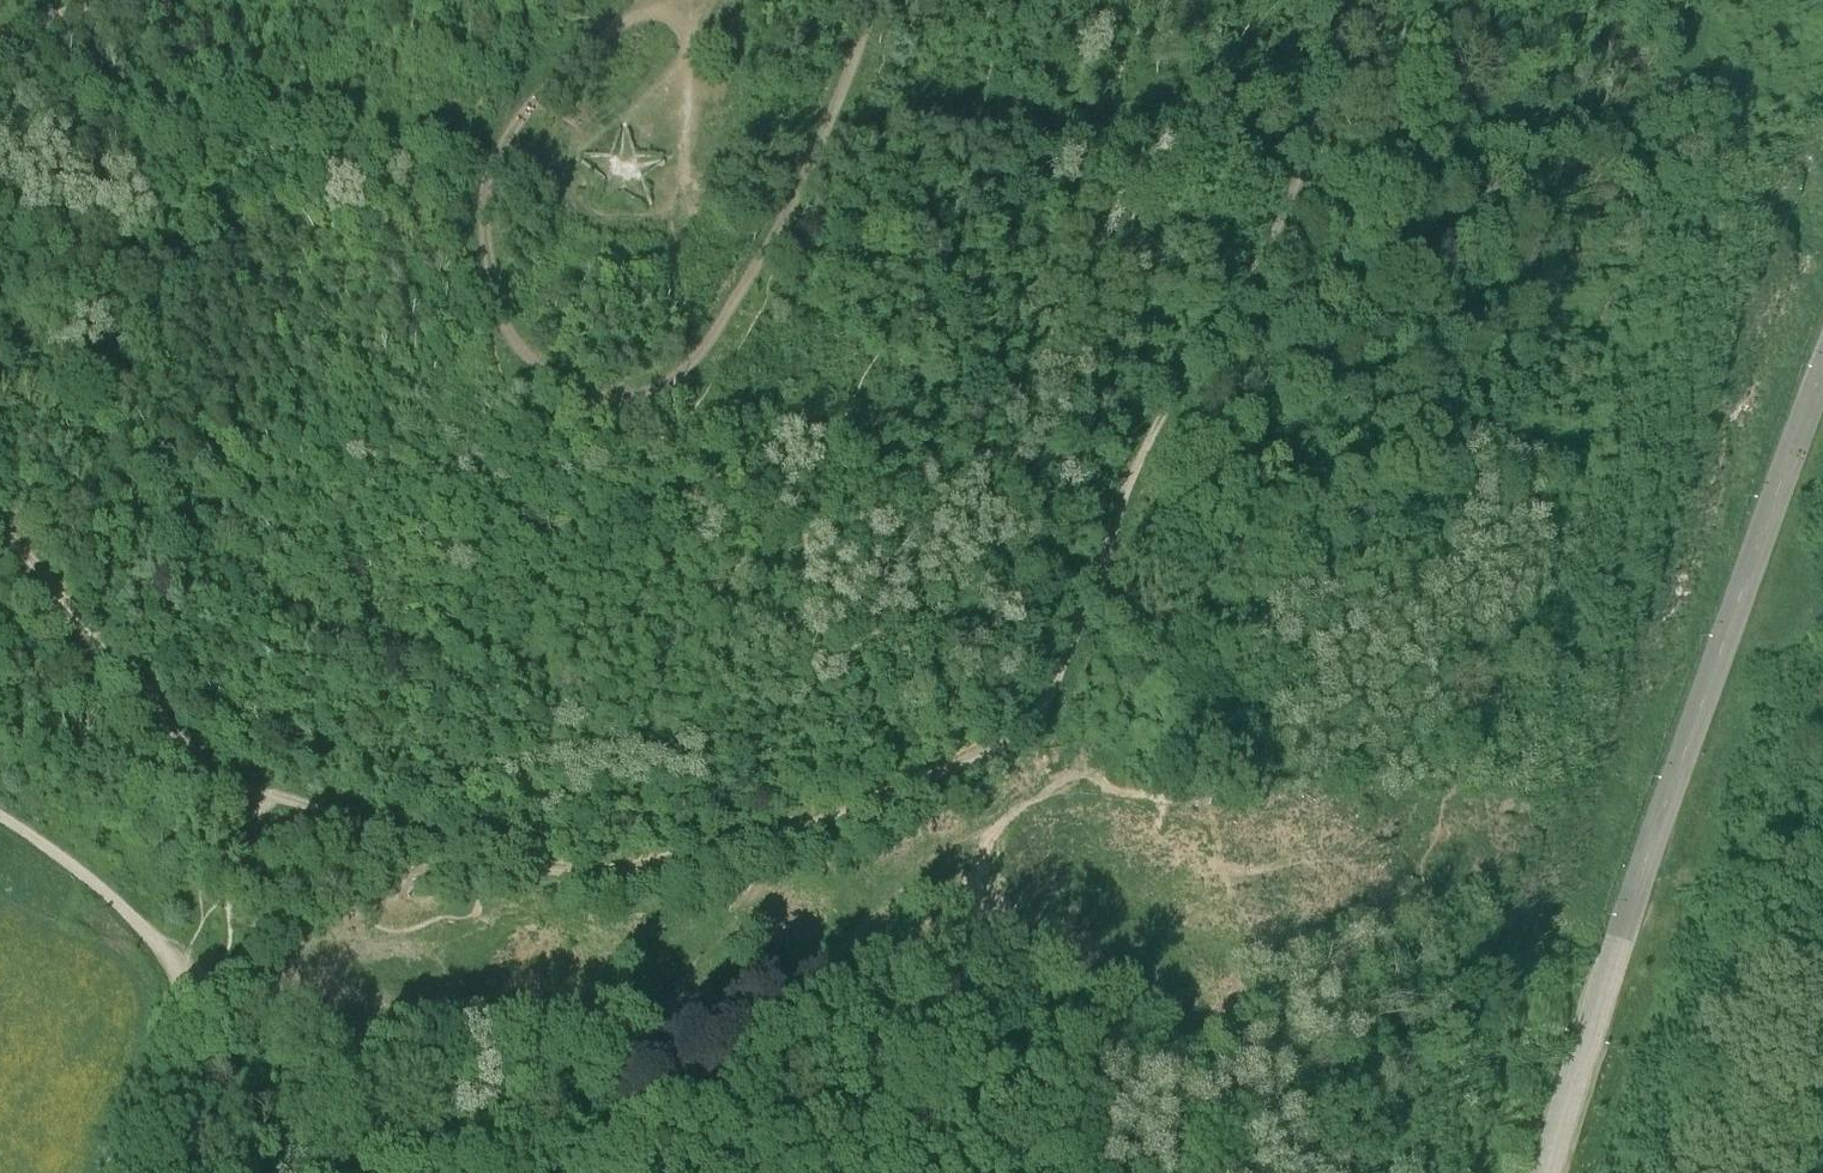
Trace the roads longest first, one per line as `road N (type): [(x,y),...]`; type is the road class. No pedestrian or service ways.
road 1 (track): [(655,8),(571,57),(503,131),(486,177),(482,239),(494,302),(517,344),(571,387),(617,401),(663,389),(692,362),(770,250),(824,144),(872,0)]
road 2 (track): [(1095,577),(1198,358),(1265,268),(1328,108),(1350,0)]
road 3 (tertiary): [(1618,941),(1822,375)]
road 4 (track): [(470,857),(582,879),(645,871),(722,854),(901,791)]
road 5 (track): [(0,536),(135,678),(202,771),(257,794)]
road 6 (track): [(901,791),(999,745),(1041,707),(1095,577)]
road 7 (tertiary): [(1618,941),(1546,1172)]
road 8 (track): [(0,816),(130,910),(177,974)]
road 9 (track): [(257,794),(470,857)]
road 10 (track): [(108,1172),(178,993)]
road 11 (track): [(670,226),(695,81)]

